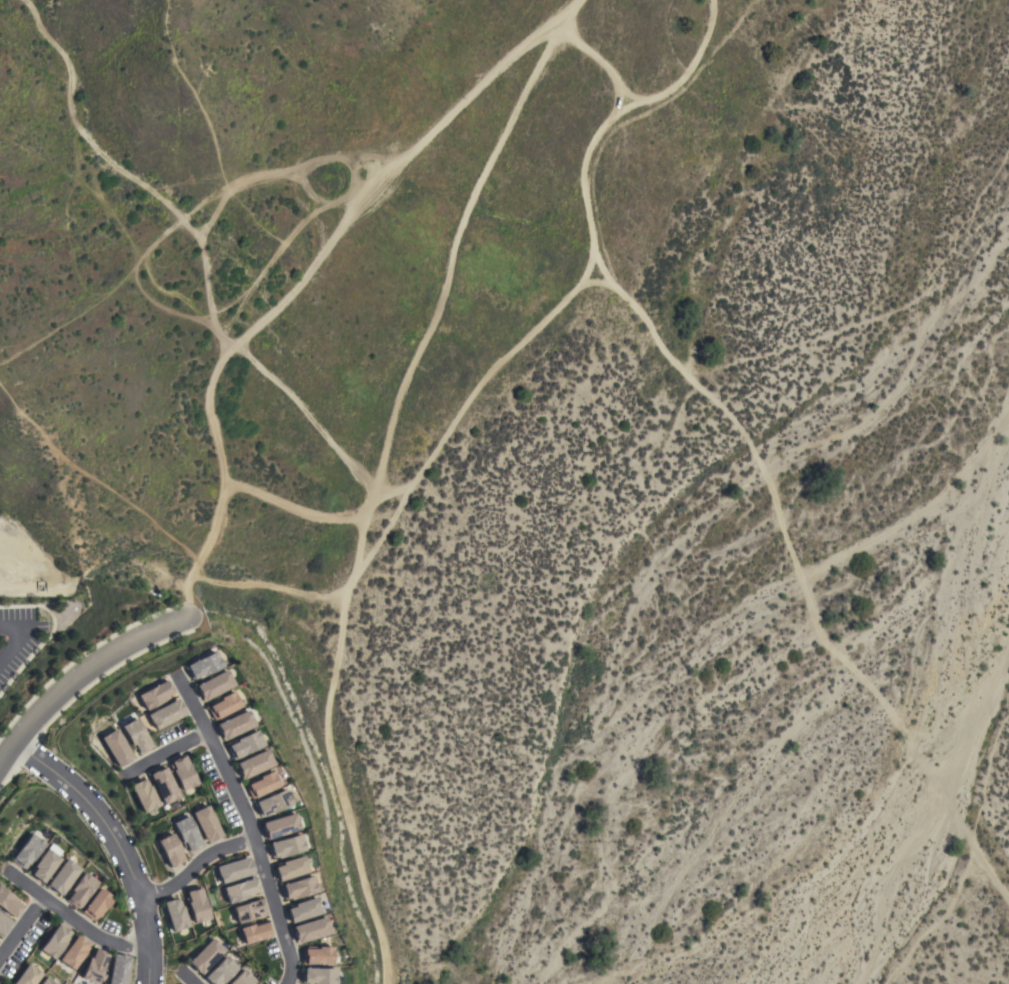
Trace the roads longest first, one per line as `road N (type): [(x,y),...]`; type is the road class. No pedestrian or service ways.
road 1 (track): [(1008,910),(919,762),(827,641),(804,574),(713,389),(654,331),(588,235),(585,152),(622,100),(608,68),(585,45),(577,0)]
road 2 (track): [(190,615),(189,573),(228,487),(314,515),(353,508),(373,488),(449,245),(576,0)]
road 3 (track): [(223,491),(227,466),(216,406),(227,349),(213,321),(200,247),(76,129),(68,78),(17,0)]
road 4 (track): [(227,349),(279,311),(414,149),(575,0)]
road 5 (track): [(365,500),(323,736),(383,983)]
road 6 (track): [(605,262),(484,373),(412,483),(376,503),(365,500)]
road 7 (residential): [(286,983),(291,958),(253,838),(175,674)]
road 8 (residential): [(11,743),(78,794),(114,840),(145,921),(146,983)]
road 9 (track): [(804,574),(912,513),(961,472),(1008,398)]
road 10 (residential): [(0,758),(84,669),(190,615)]
road 11 (track): [(188,580),(264,584),(346,601)]
road 12 (residential): [(9,878),(99,939),(148,948)]
road 13 (residential): [(253,838),(214,851),(177,881),(138,897)]

